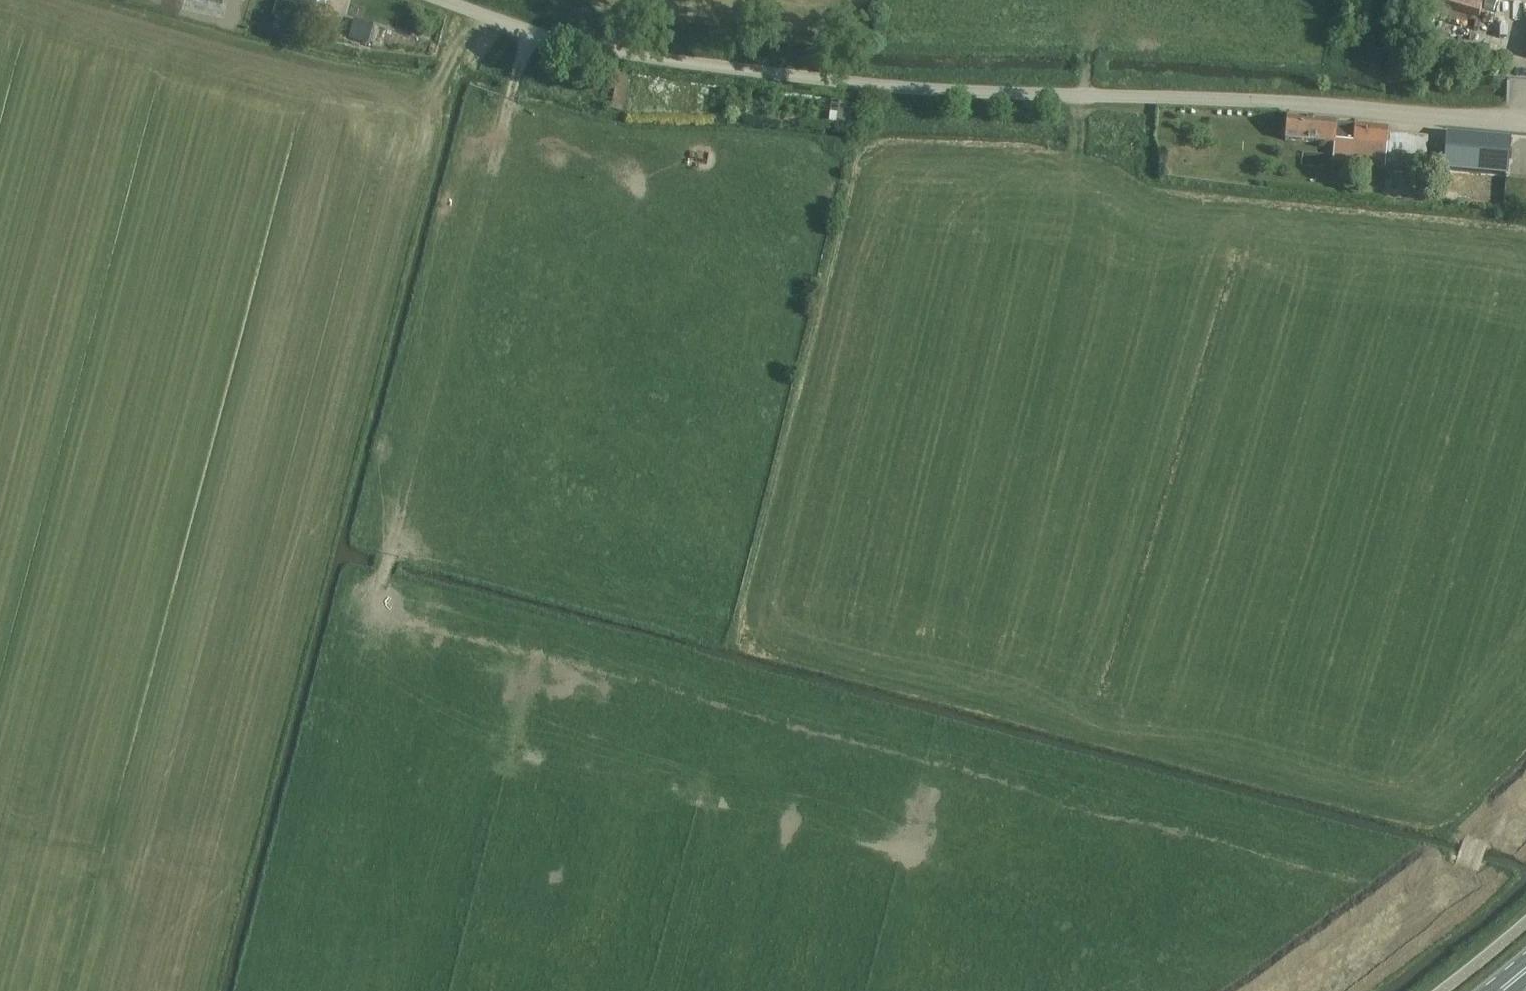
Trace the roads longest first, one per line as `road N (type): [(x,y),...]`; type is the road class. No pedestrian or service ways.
road 1 (unclassified): [(1525,130),(732,74),(619,54),(443,0)]

